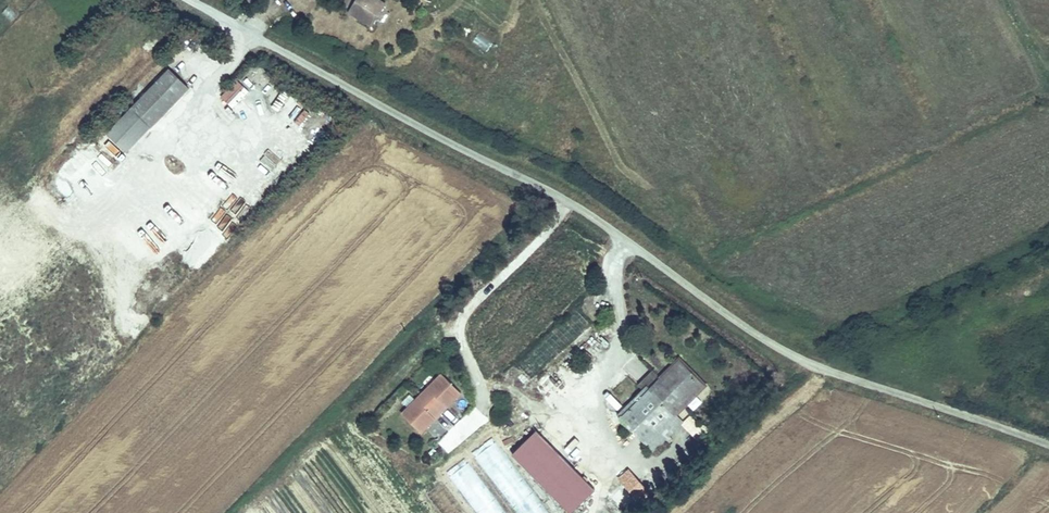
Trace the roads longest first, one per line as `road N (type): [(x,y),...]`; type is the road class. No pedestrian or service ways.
road 1 (residential): [(190,0),(571,201),(770,343),(823,369),(1048,445)]
road 2 (track): [(622,237),(616,359),(600,404),(611,467),(599,512)]

